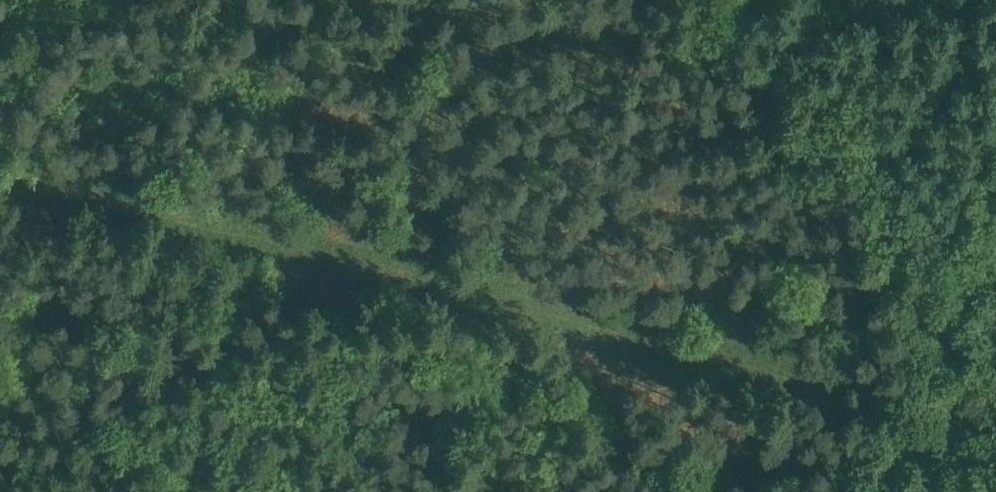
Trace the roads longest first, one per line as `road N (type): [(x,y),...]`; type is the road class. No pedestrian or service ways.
road 1 (track): [(995,421),(0,161)]
road 2 (track): [(820,491),(995,47)]

